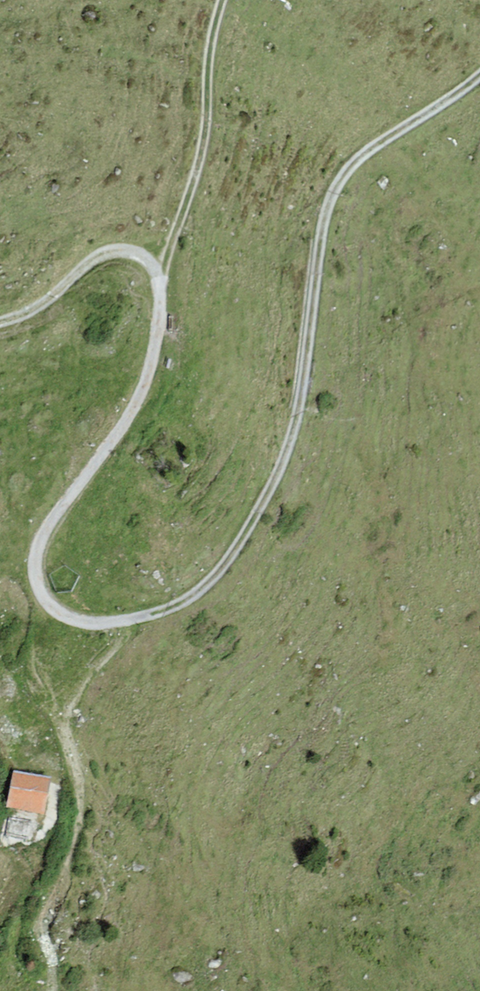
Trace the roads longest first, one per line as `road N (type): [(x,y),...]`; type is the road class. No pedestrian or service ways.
road 1 (track): [(479,70),(335,191),(291,435),(207,592),(132,624),(65,621),(37,570),(73,488),(147,387),(162,283)]
road 2 (track): [(132,624),(67,721),(81,816),(47,911),(54,990)]
road 3 (track): [(162,283),(204,150),(210,52),(225,0)]
road 4 (track): [(0,325),(49,299),(104,252),(140,256),(162,283)]

